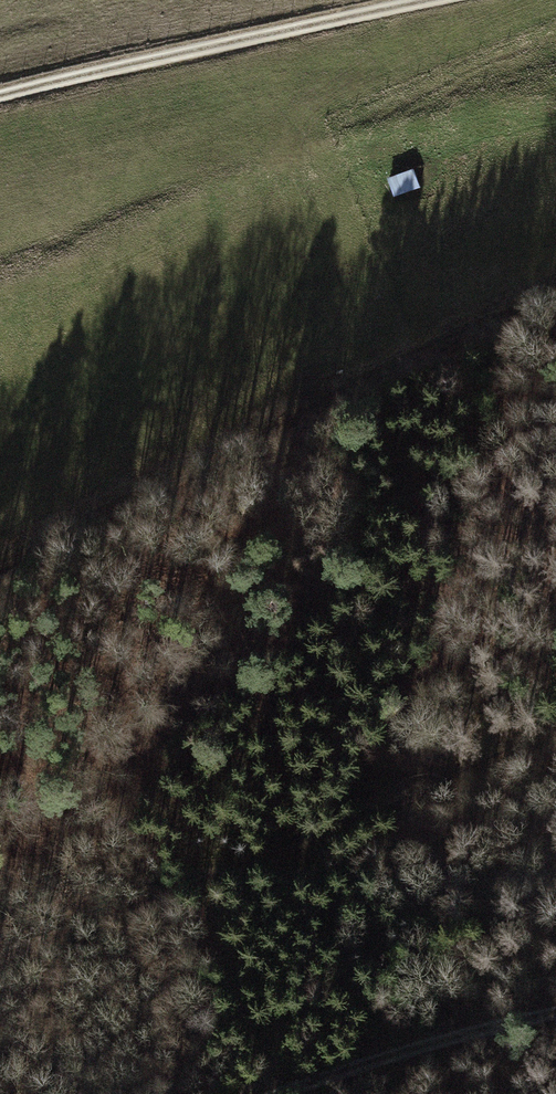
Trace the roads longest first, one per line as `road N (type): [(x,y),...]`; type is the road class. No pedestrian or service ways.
road 1 (track): [(0,566),(157,483),(525,312),(555,305)]
road 2 (track): [(0,959),(293,857),(555,726)]
road 3 (track): [(433,0),(0,96)]
road 4 (track): [(555,1014),(338,1065),(267,1093)]

